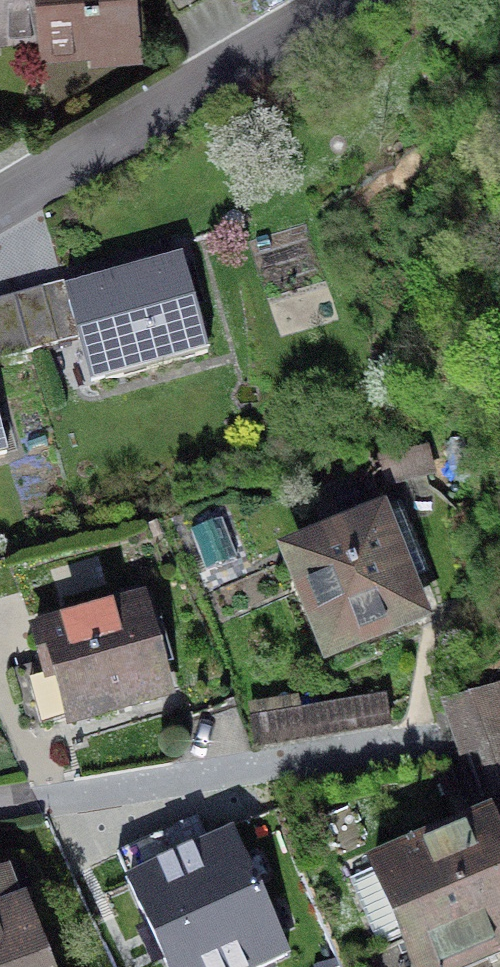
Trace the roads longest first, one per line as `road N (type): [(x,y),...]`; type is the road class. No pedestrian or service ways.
road 1 (residential): [(339,0),(0,208)]
road 2 (residential): [(0,802),(376,742)]

